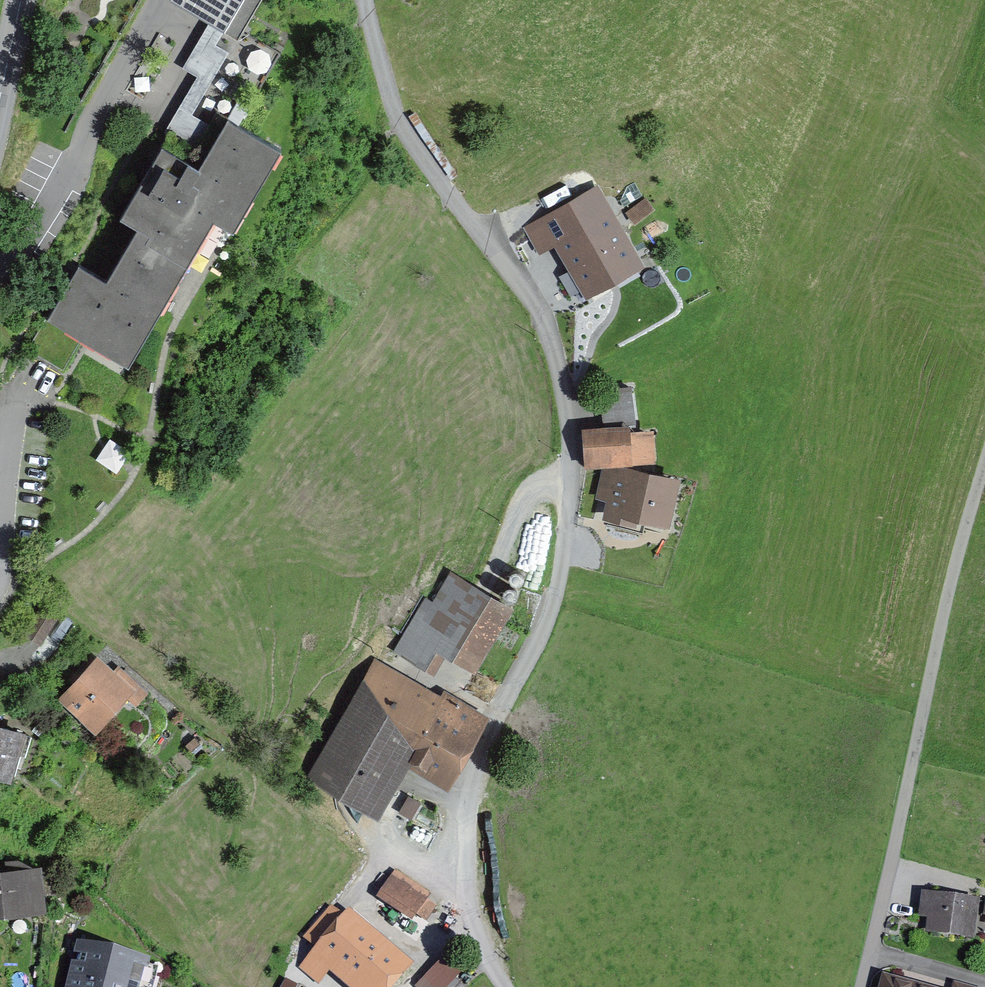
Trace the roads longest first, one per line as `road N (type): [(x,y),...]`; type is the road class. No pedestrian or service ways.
road 1 (residential): [(504,986),(473,926),(469,804),(479,758),(538,644),(559,584),(569,422),(546,328),(422,156),(390,90)]
road 2 (unclassified): [(861,986),(940,629),(984,465)]

